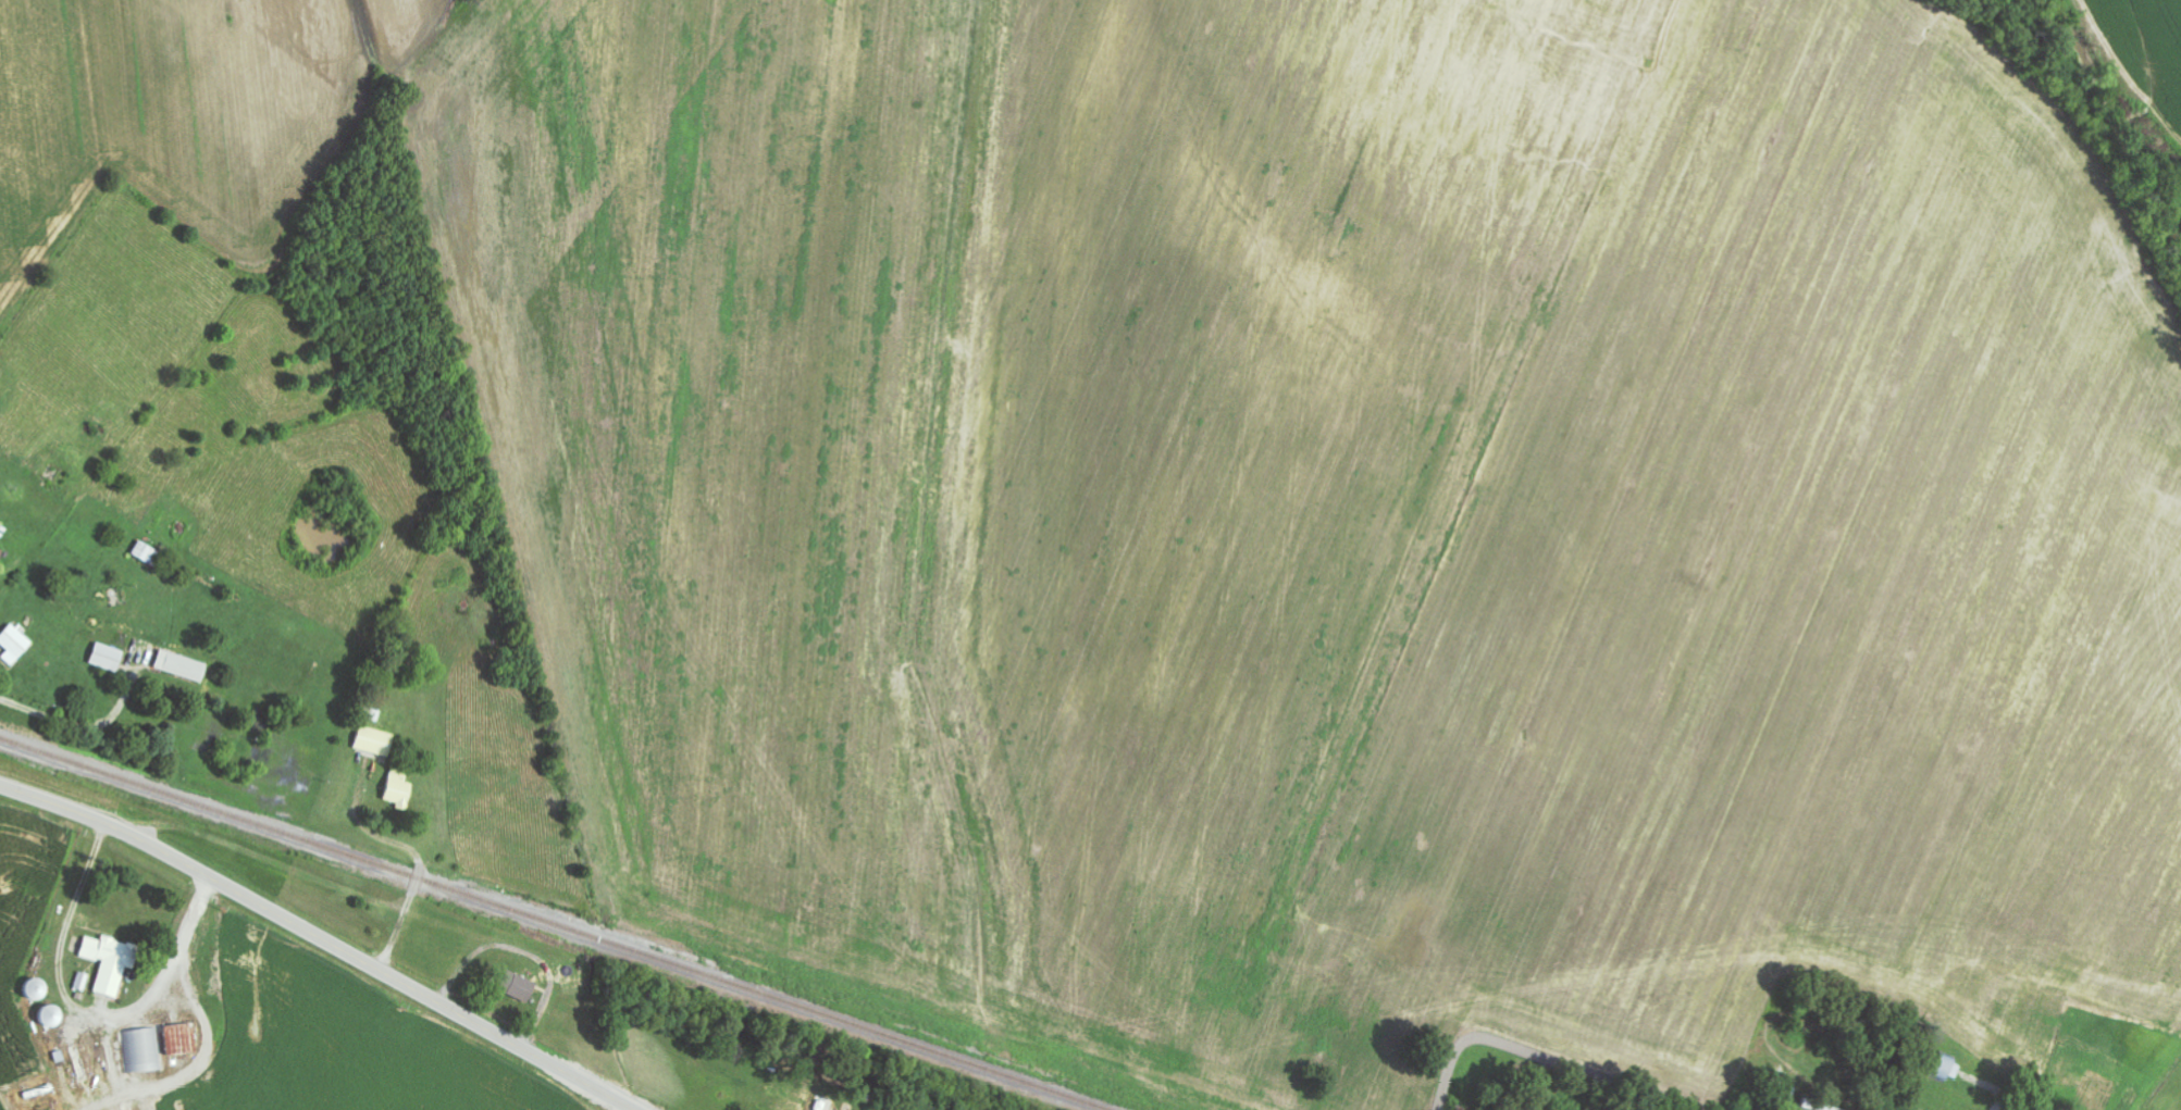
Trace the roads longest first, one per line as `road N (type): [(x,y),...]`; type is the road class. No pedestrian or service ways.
road 1 (trunk): [(0,787),(165,855),(631,1109)]
road 2 (residential): [(1698,1109),(1483,1036),(1455,1057),(1443,1109)]

